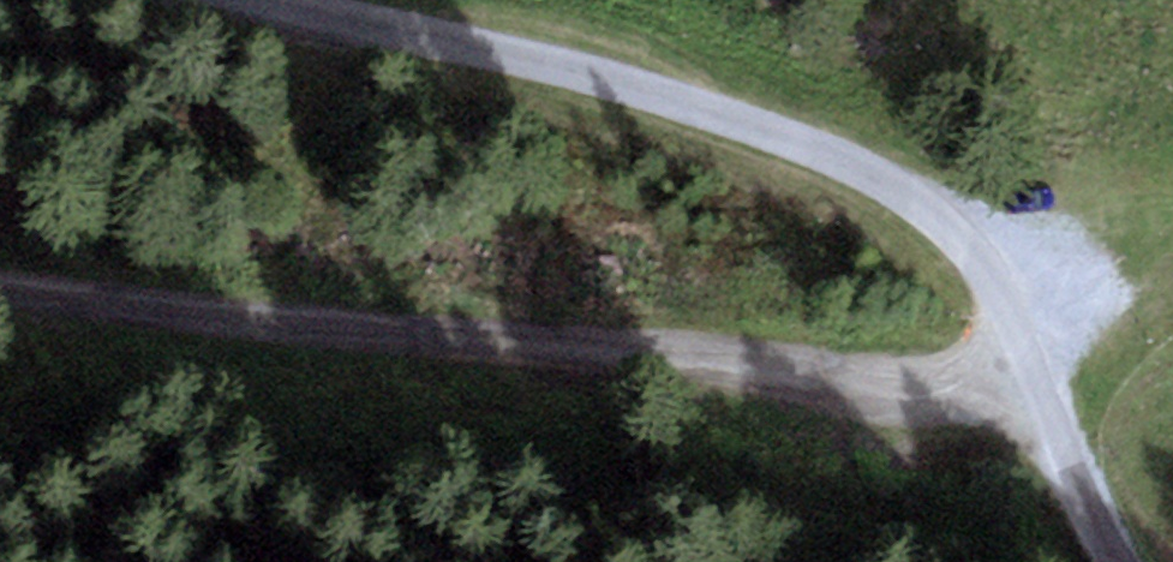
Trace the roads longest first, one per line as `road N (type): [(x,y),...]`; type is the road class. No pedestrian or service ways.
road 1 (unclassified): [(288,0),(794,149),(901,194),(963,234),(1008,294),(1062,430),(1100,561)]
road 2 (track): [(1031,351),(938,396),(0,283)]

